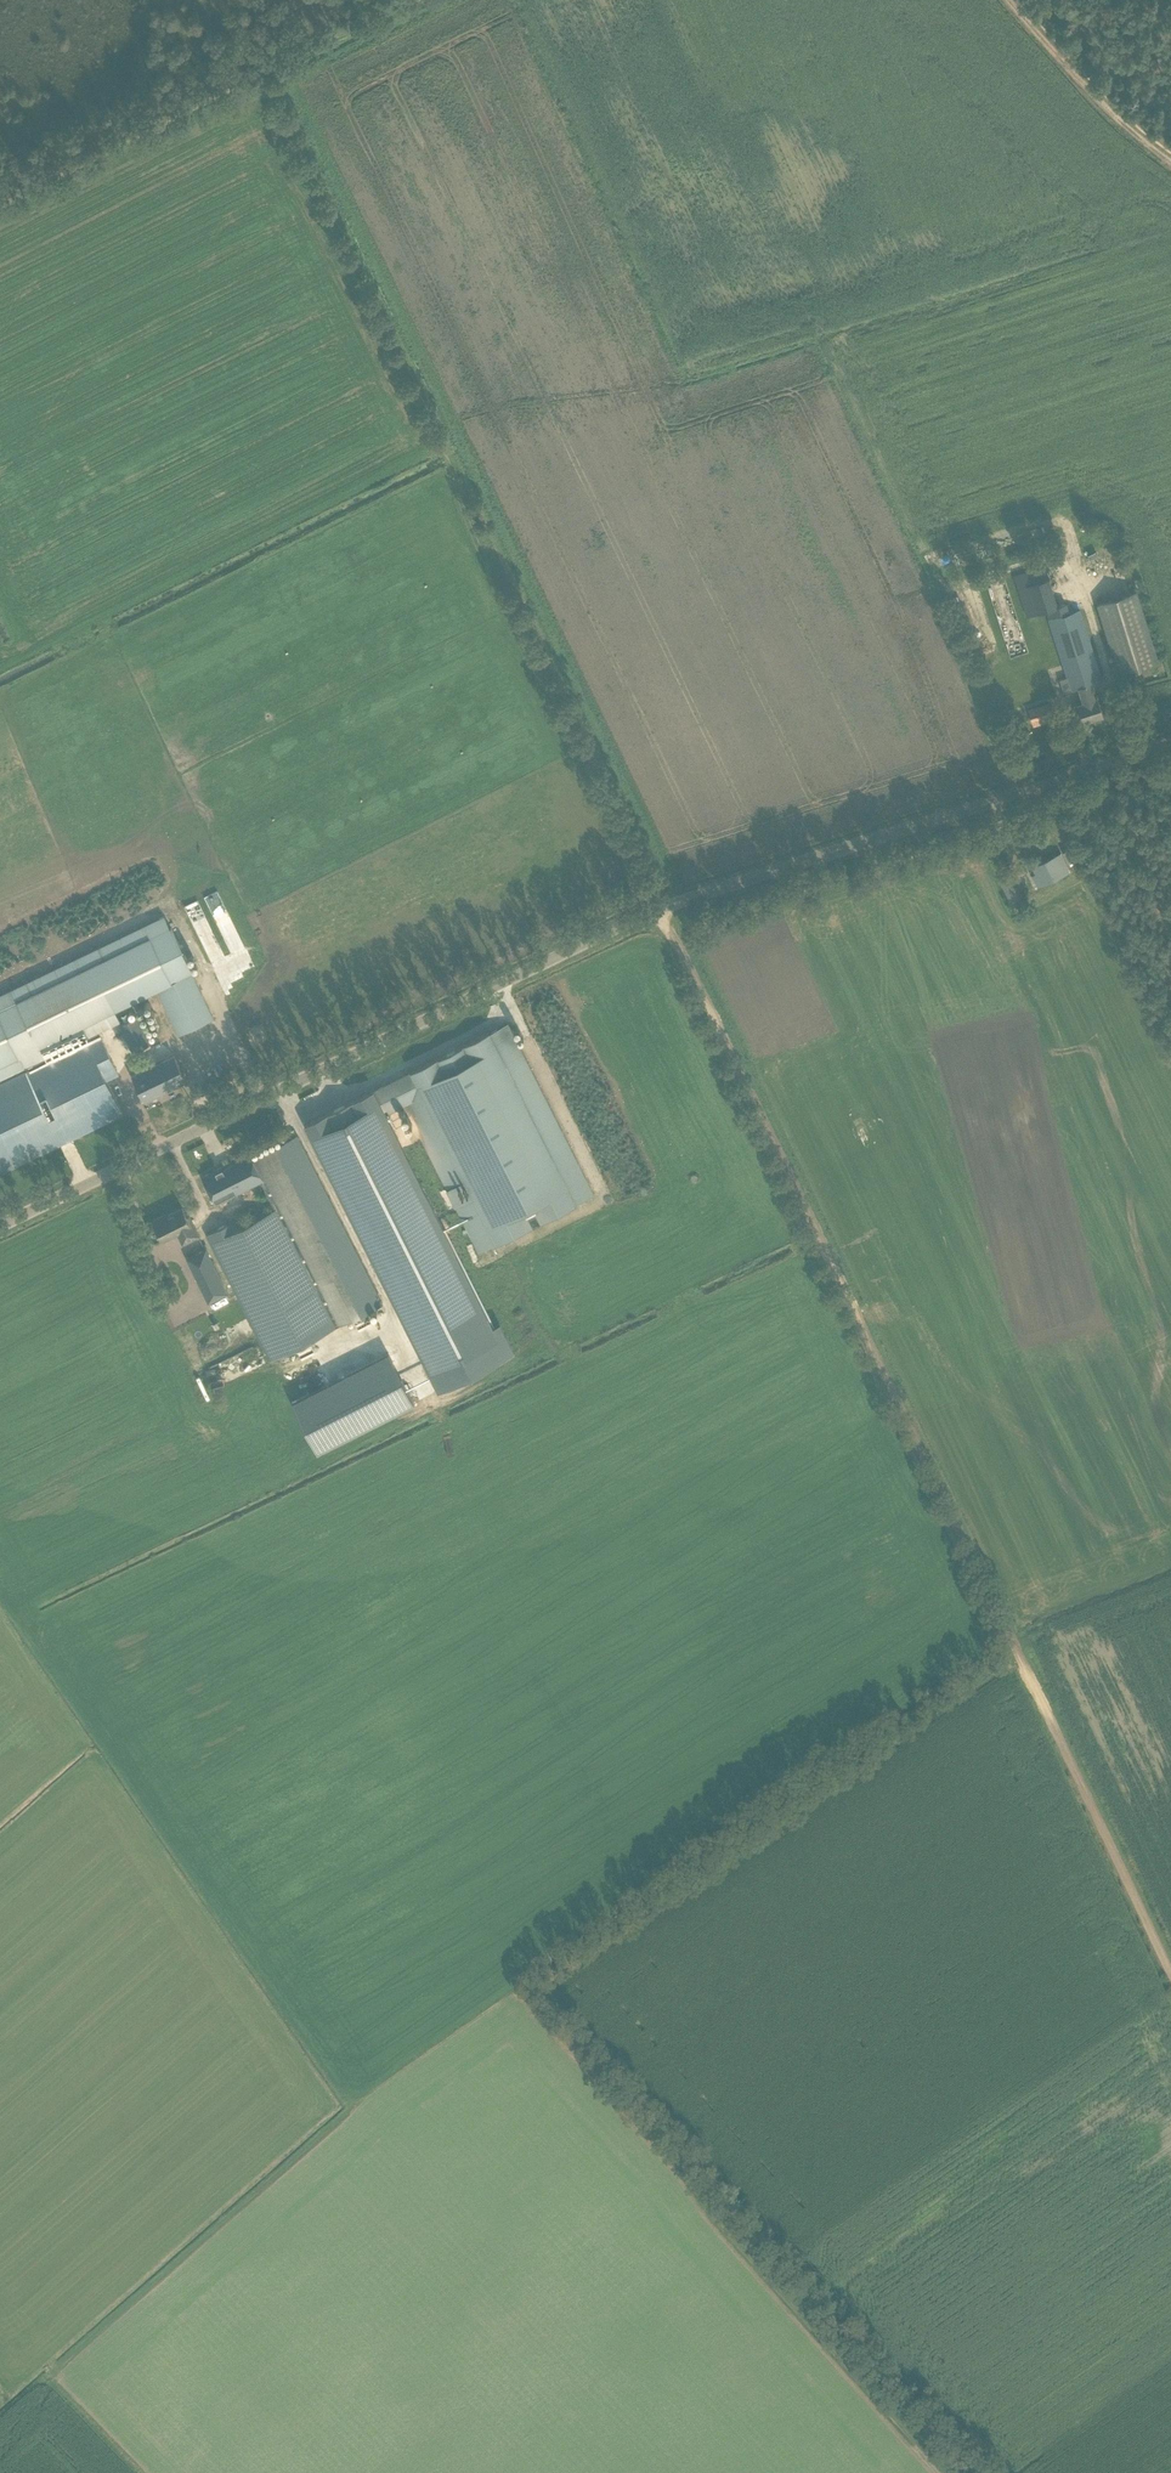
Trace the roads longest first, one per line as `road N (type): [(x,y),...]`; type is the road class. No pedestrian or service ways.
road 1 (unclassified): [(0,1228),(691,897),(1170,750)]
road 2 (track): [(658,911),(757,1098),(1170,1970)]
road 3 (track): [(1009,0),(1086,85),(1170,158)]

